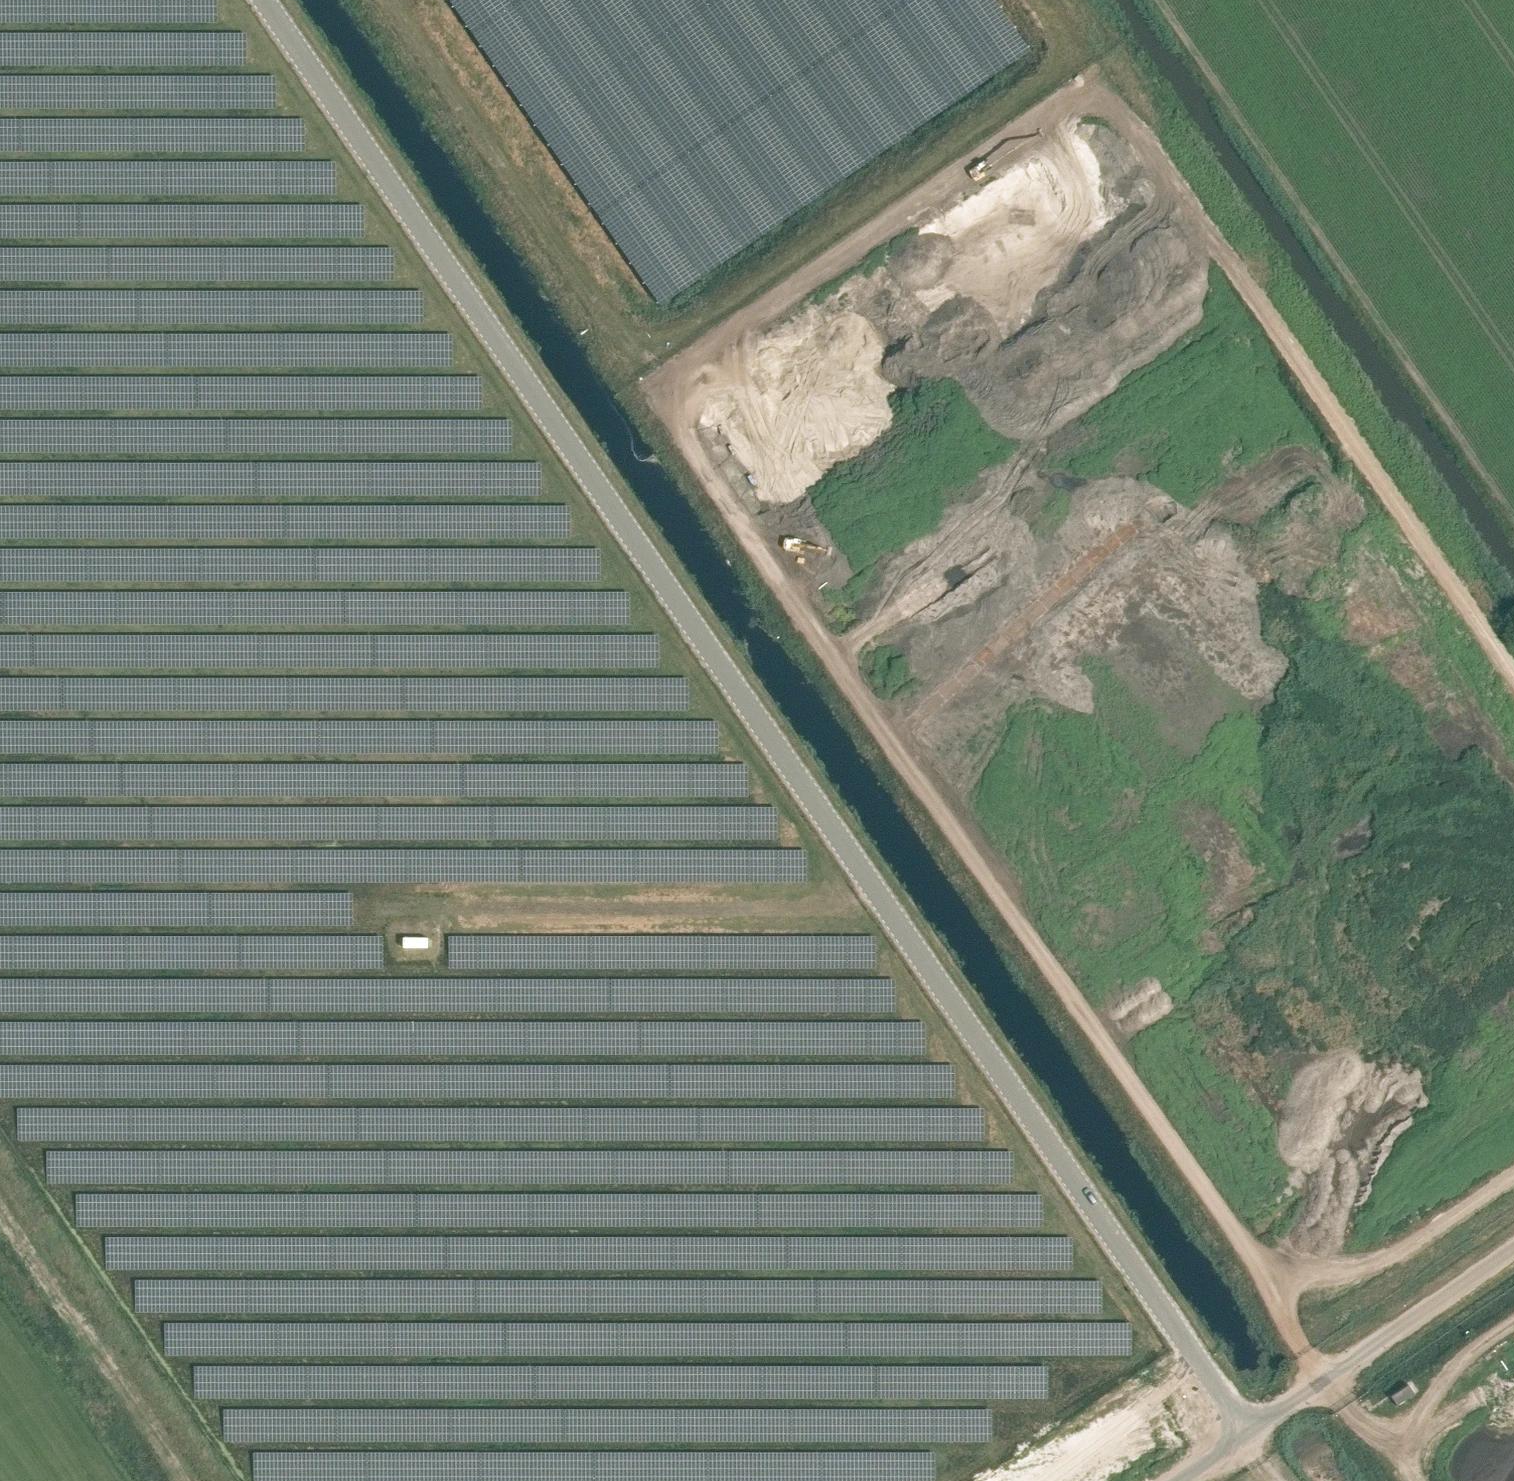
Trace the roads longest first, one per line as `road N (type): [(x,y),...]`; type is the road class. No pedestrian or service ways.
road 1 (unclassified): [(1180,1480),(1513,1249)]
road 2 (track): [(0,1211),(186,1480)]

